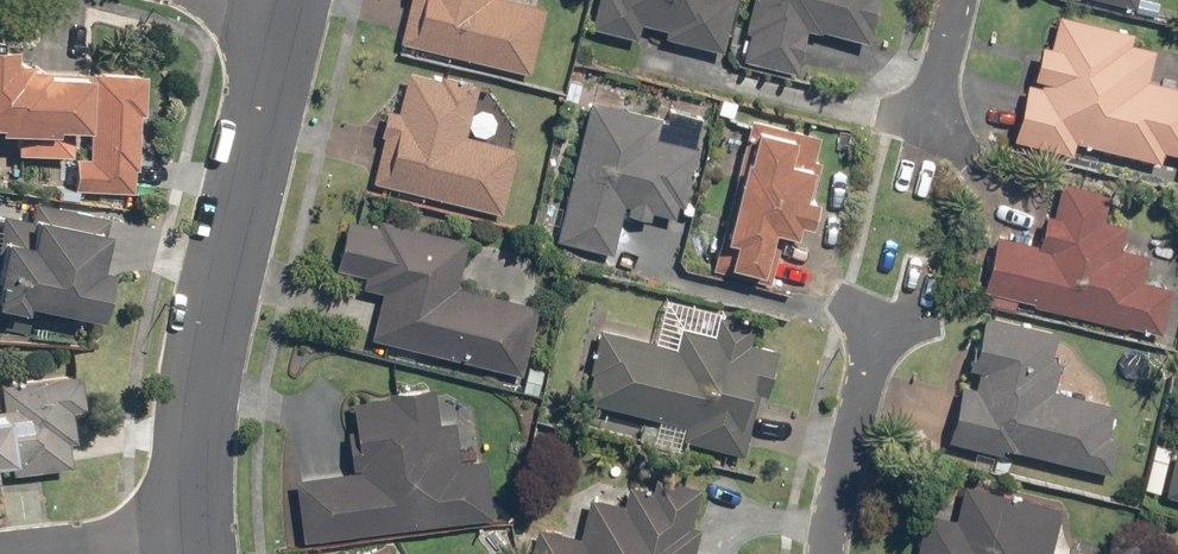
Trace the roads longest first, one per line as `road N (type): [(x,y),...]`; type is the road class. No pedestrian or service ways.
road 1 (residential): [(291,14),(225,294),(210,539)]
road 2 (residential): [(875,330),(828,553)]
road 3 (residential): [(210,539),(94,535),(0,549)]
road 4 (residential): [(957,0),(924,137)]

